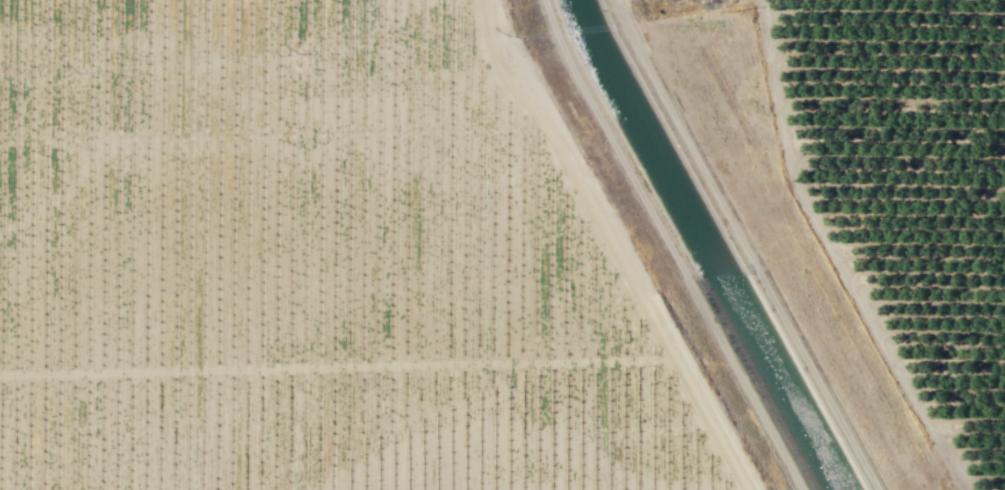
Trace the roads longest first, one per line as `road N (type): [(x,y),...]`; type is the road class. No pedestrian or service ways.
road 1 (track): [(878,489),(614,0)]
road 2 (track): [(495,0),(512,49),(753,489)]
road 3 (track): [(966,489),(795,184),(760,0)]
road 4 (track): [(640,489),(638,396),(439,0)]

